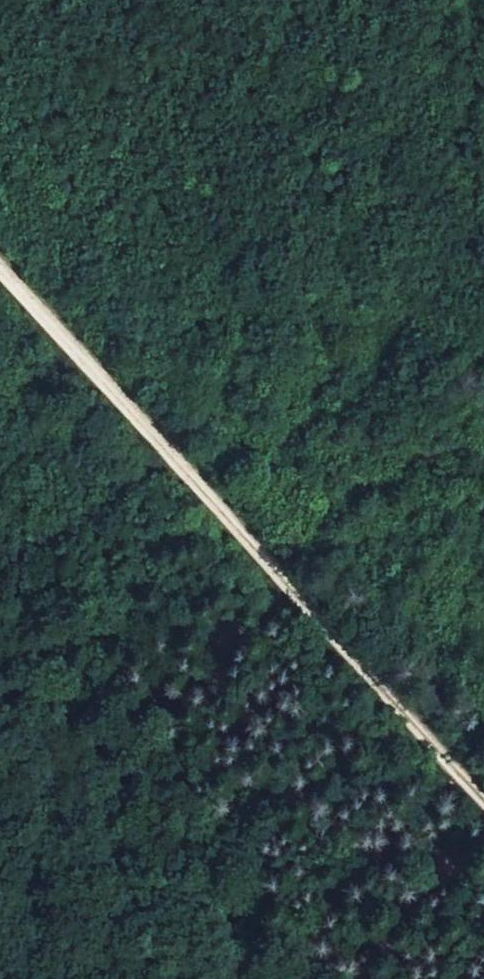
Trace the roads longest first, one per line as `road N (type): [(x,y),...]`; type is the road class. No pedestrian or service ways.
road 1 (track): [(483,797),(0,265)]

